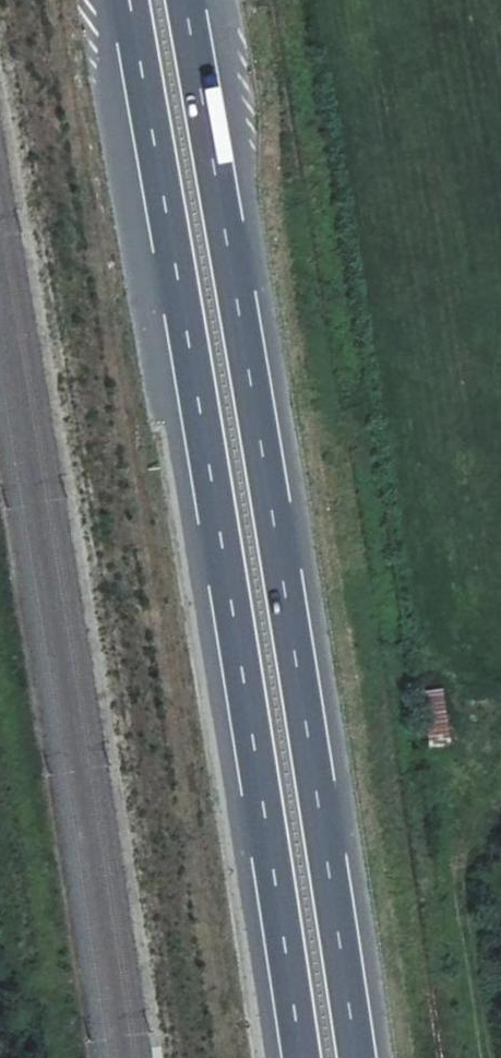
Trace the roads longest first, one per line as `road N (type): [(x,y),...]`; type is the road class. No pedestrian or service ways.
road 1 (motorway): [(127,0),(300,1057)]
road 2 (motorway): [(357,1057),(185,0)]

